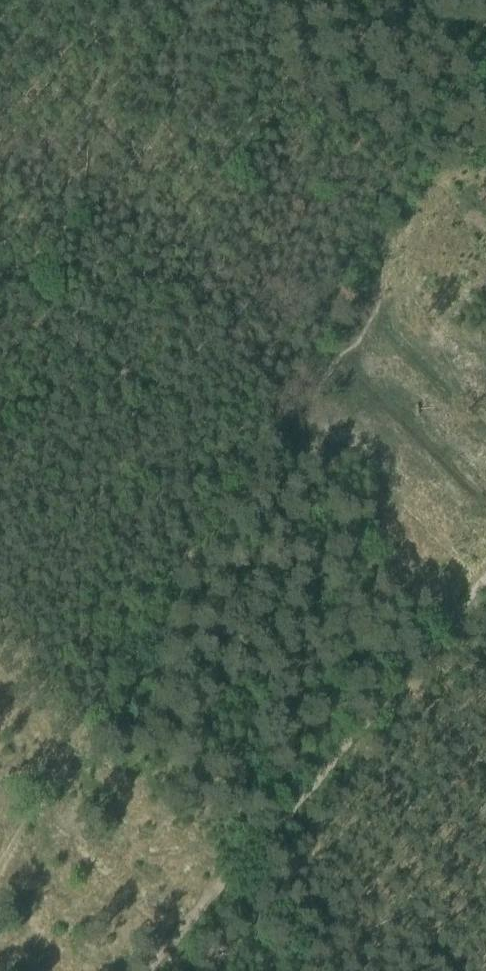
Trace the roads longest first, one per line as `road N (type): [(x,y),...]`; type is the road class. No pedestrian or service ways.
road 1 (track): [(0,860),(249,421)]
road 2 (track): [(485,592),(235,882),(170,970)]
road 3 (track): [(362,224),(485,14)]
road 4 (track): [(249,421),(362,224)]

